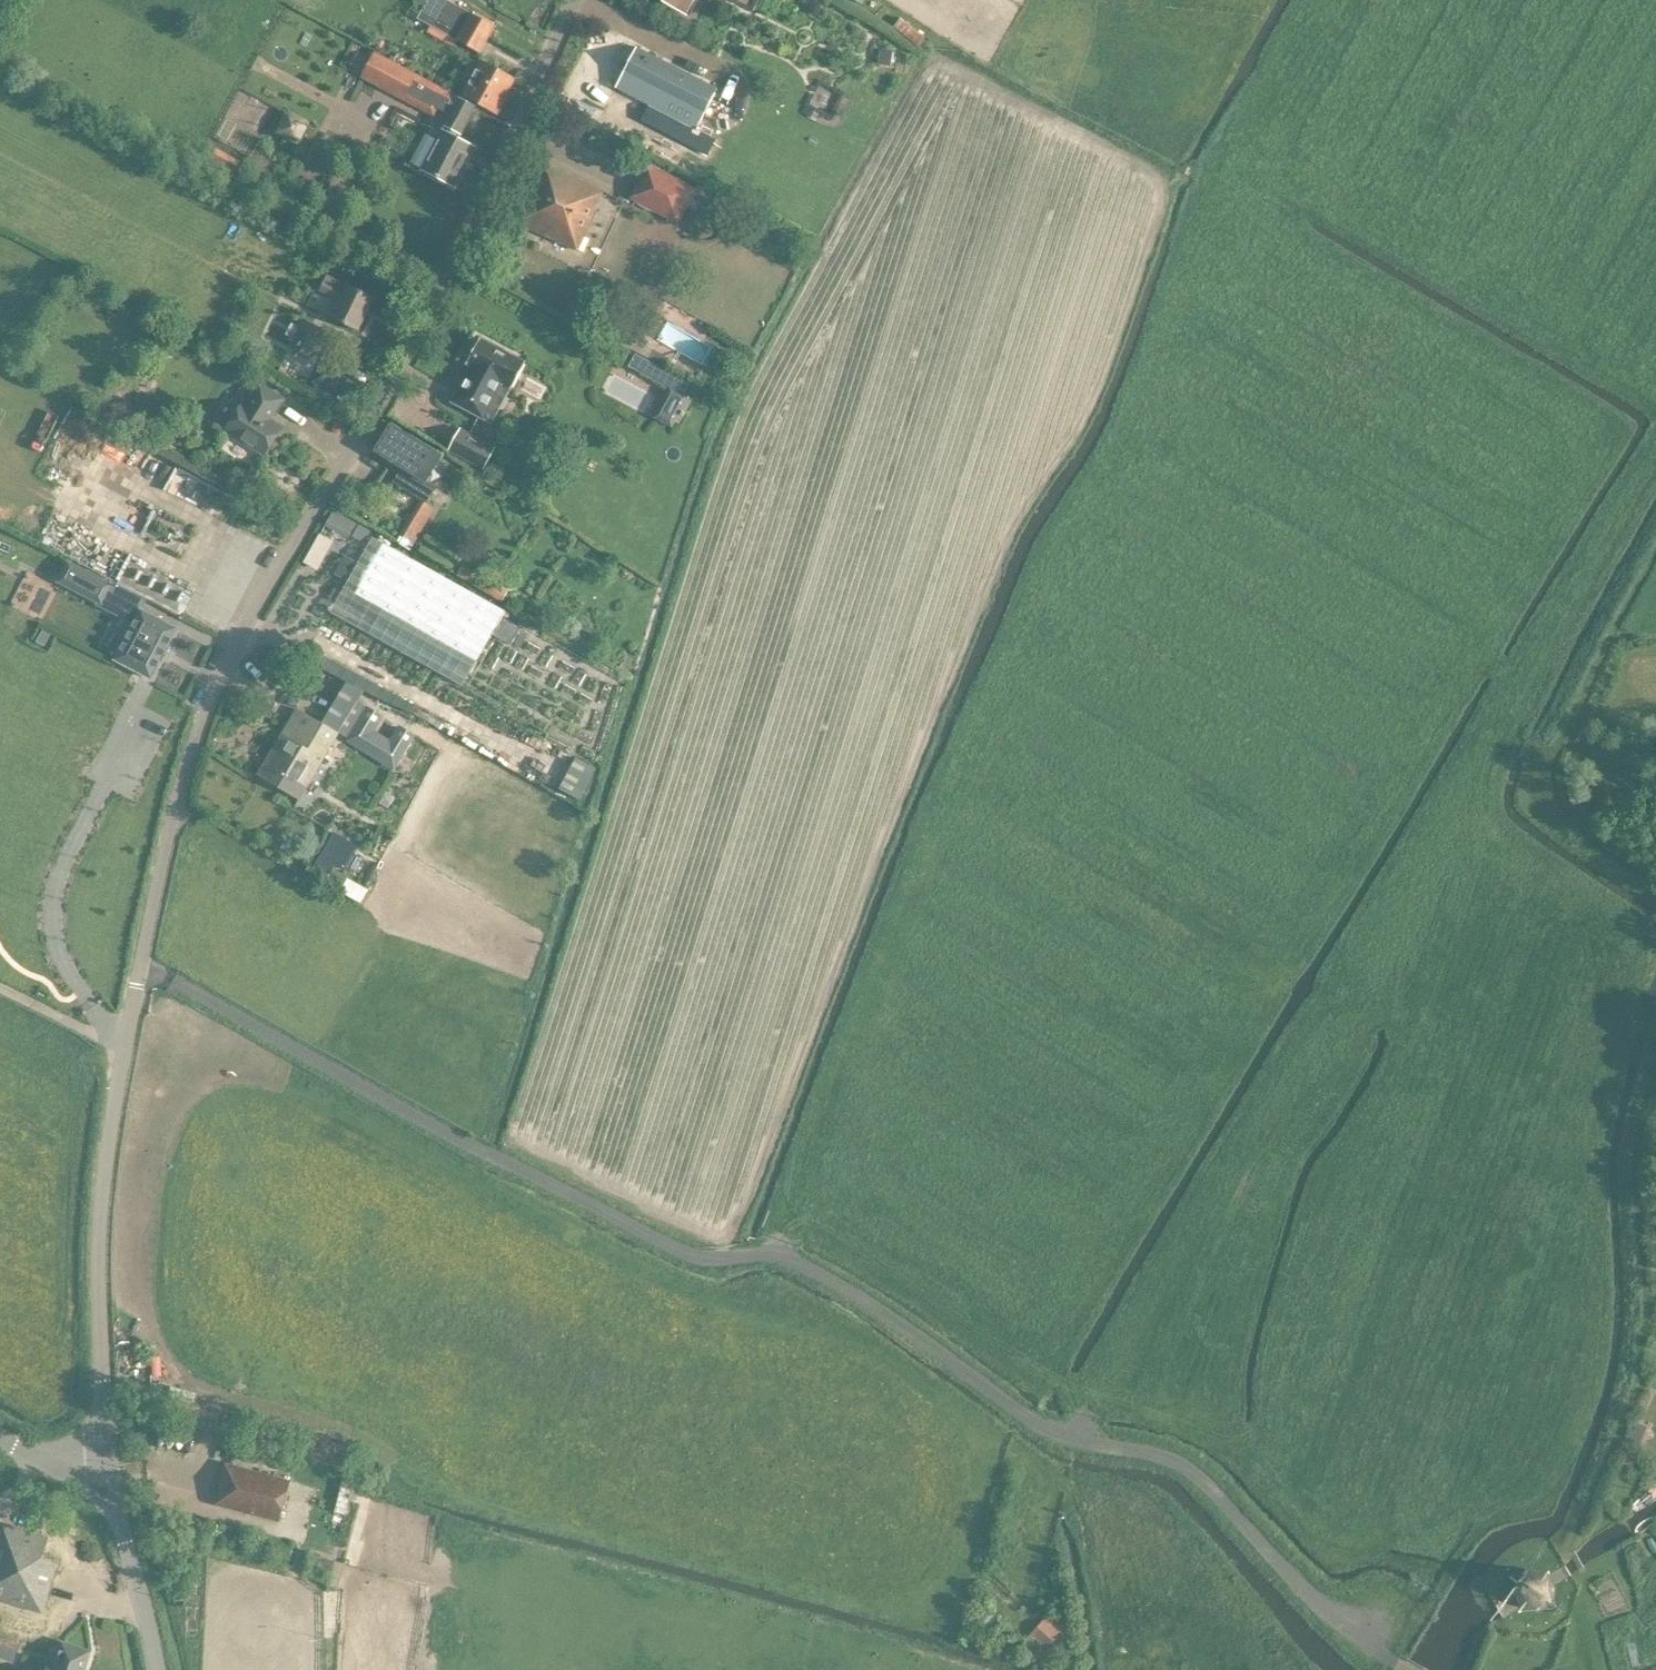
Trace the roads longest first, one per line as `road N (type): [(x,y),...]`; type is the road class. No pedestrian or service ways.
road 1 (unclassified): [(100,1458),(105,1170),(135,984),(203,716),(264,589),(415,341),(574,0)]
road 2 (track): [(140,962),(687,1255),(764,1253),(823,1275),(1044,1426),(1191,1465),(1327,1609),(1407,1669)]
road 3 (unclassified): [(158,1669),(100,1458)]
road 4 (track): [(0,987),(123,1047)]

